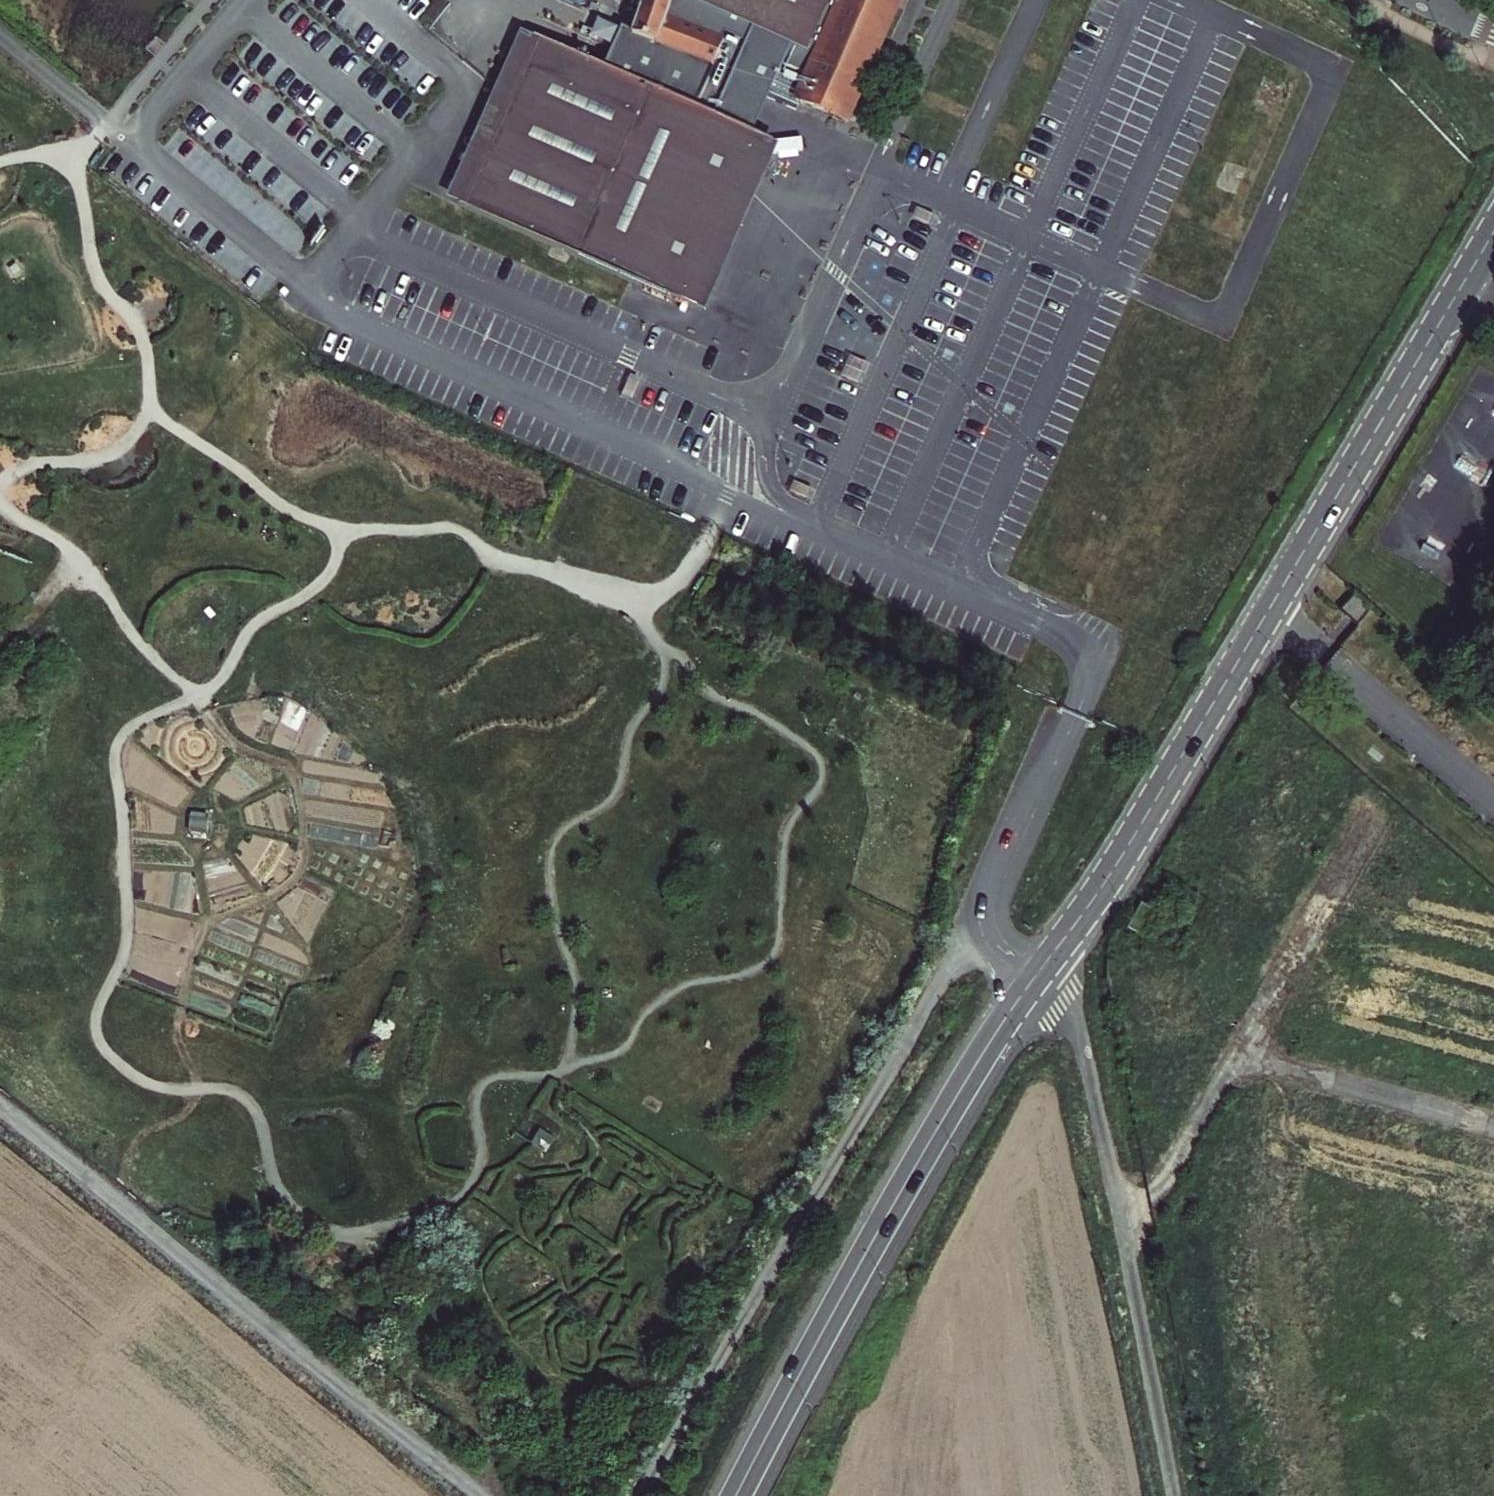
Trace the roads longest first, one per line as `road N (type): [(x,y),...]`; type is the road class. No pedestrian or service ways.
road 1 (tertiary): [(1493,234),(1125,854),(1032,980)]
road 2 (track): [(993,918),(949,967),(637,1495)]
road 3 (track): [(482,1495),(0,1103)]
road 4 (tertiary): [(1032,980),(950,1106),(737,1495)]
road 5 (residential): [(1032,980),(1075,1019),(1175,1495)]

